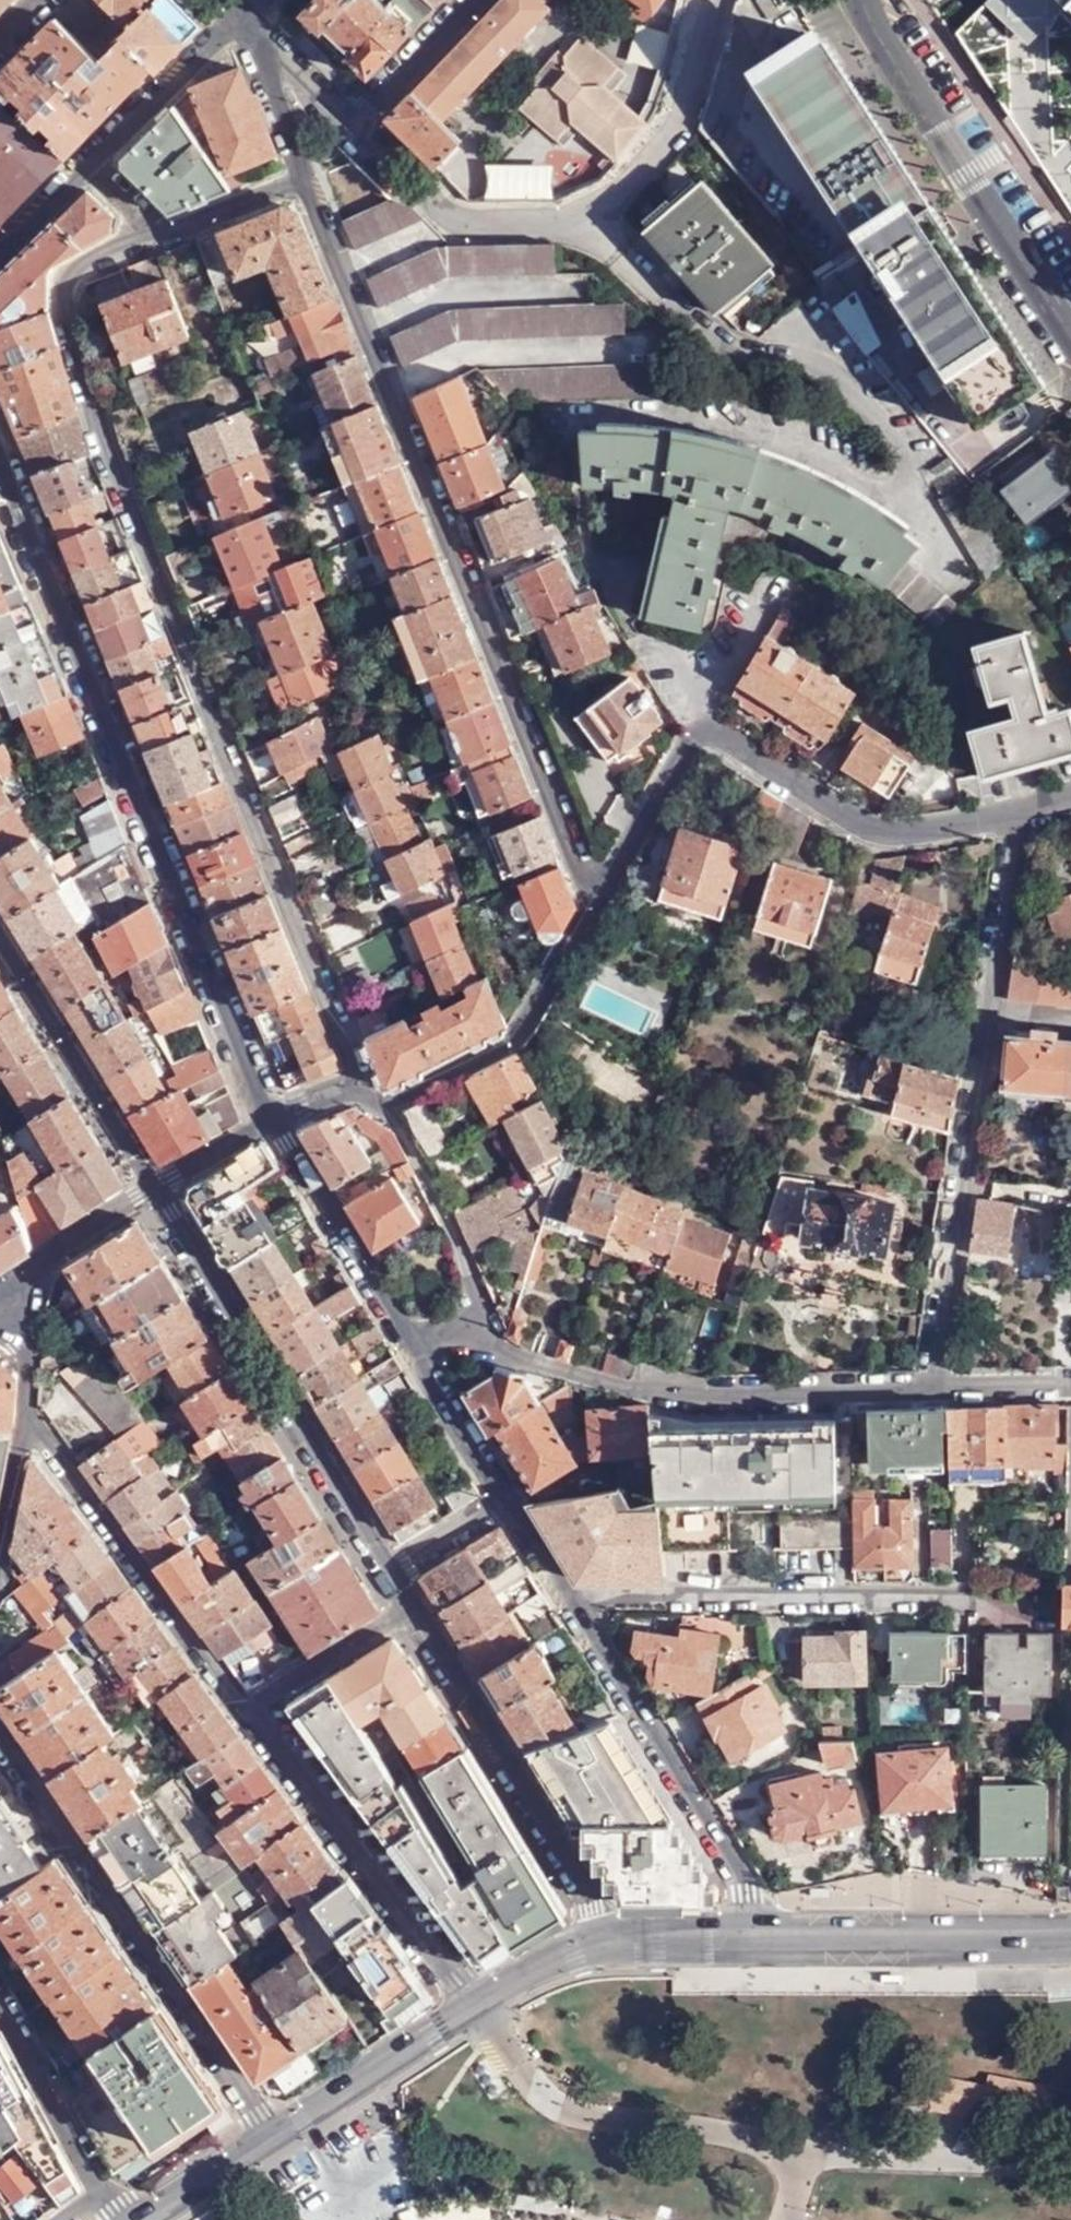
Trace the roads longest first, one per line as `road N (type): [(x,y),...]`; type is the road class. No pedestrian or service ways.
road 1 (residential): [(160,236),(80,274),(71,295),(77,327),(128,488),(365,1094)]
road 2 (residential): [(599,902),(306,175)]
road 3 (residential): [(275,1120),(0,463)]
road 4 (residential): [(1025,809),(938,1386)]
road 5 (residential): [(412,1345),(473,1332),(534,1359),(664,1389),(938,1386)]
road 6 (residential): [(352,126),(456,213),(522,219),(592,207),(637,173),(677,124),(714,0)]
road 7 (residential): [(0,1746),(271,2137)]
road 8 (residential): [(156,1188),(392,1571)]
road 9 (residential): [(755,1938),(753,1898),(741,1872),(562,1594)]
road 10 (residential): [(956,1597),(562,1594)]
road 11 (residential): [(865,0),(1070,333)]
road 12 (residential): [(413,1606),(588,1908),(600,1944)]
road 13 (residential): [(244,1714),(472,2010)]
road 14 (residential): [(24,1420),(244,1714)]
road 15 (residential): [(1025,809),(921,833),(872,827),(720,733)]
road 16 (residential): [(365,1094),(401,1093),(520,1038),(599,902)]
road 17 (secondary): [(1070,1934),(755,1938)]
road 18 (residential): [(0,930),(156,1188)]
road 19 (residential): [(412,1345),(275,1120)]
road 20 (secondary): [(472,2010),(271,2137)]
road 21 (residential): [(107,2190),(0,1985)]
road 22 (residential): [(0,1326),(41,1258),(156,1188)]
road 23 (residential): [(599,902),(692,743),(720,733)]
road 24 (residential): [(89,163),(237,16)]
road 25 (residential): [(413,1606),(244,1714)]
road 26 (residential): [(507,1503),(412,1345)]
road 27 (residential): [(474,0),(352,126)]
road 28 (residential): [(306,175),(160,236)]
road 29 (secondary): [(755,1938),(600,1944)]
road 30 (secondary): [(271,2137),(140,2219)]
road 31 (residential): [(306,175),(261,37)]
road 32 (secondary): [(600,1944),(548,1963),(472,2010)]
road 33 (residential): [(156,1188),(275,1120)]
road 34 (residential): [(507,1503),(392,1571)]
road 35 (residential): [(938,1386),(1070,1385)]
road 36 (residential): [(24,1420),(0,1547)]
road 37 (residential): [(261,37),(352,126)]
road 38 (residential): [(0,252),(89,163)]

